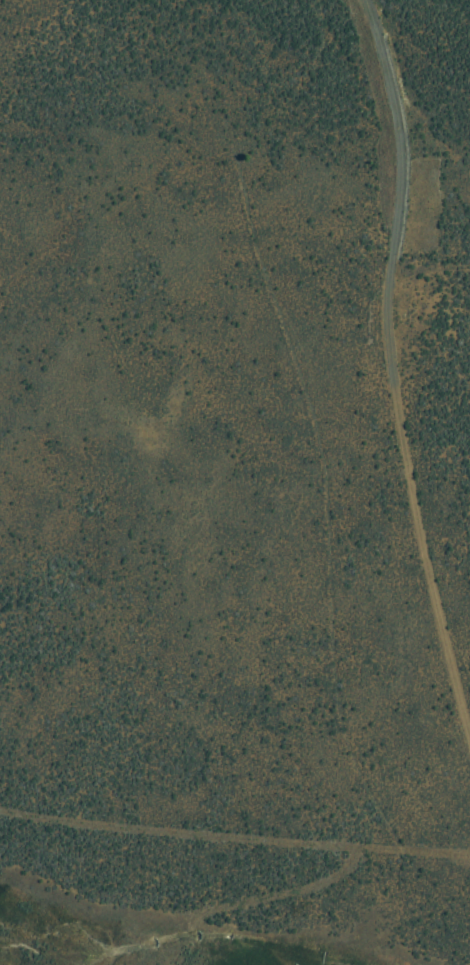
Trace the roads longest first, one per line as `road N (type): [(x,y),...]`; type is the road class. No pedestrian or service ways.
road 1 (track): [(455,708),(387,387),(384,270)]
road 2 (track): [(384,270),(396,152),(357,0)]

